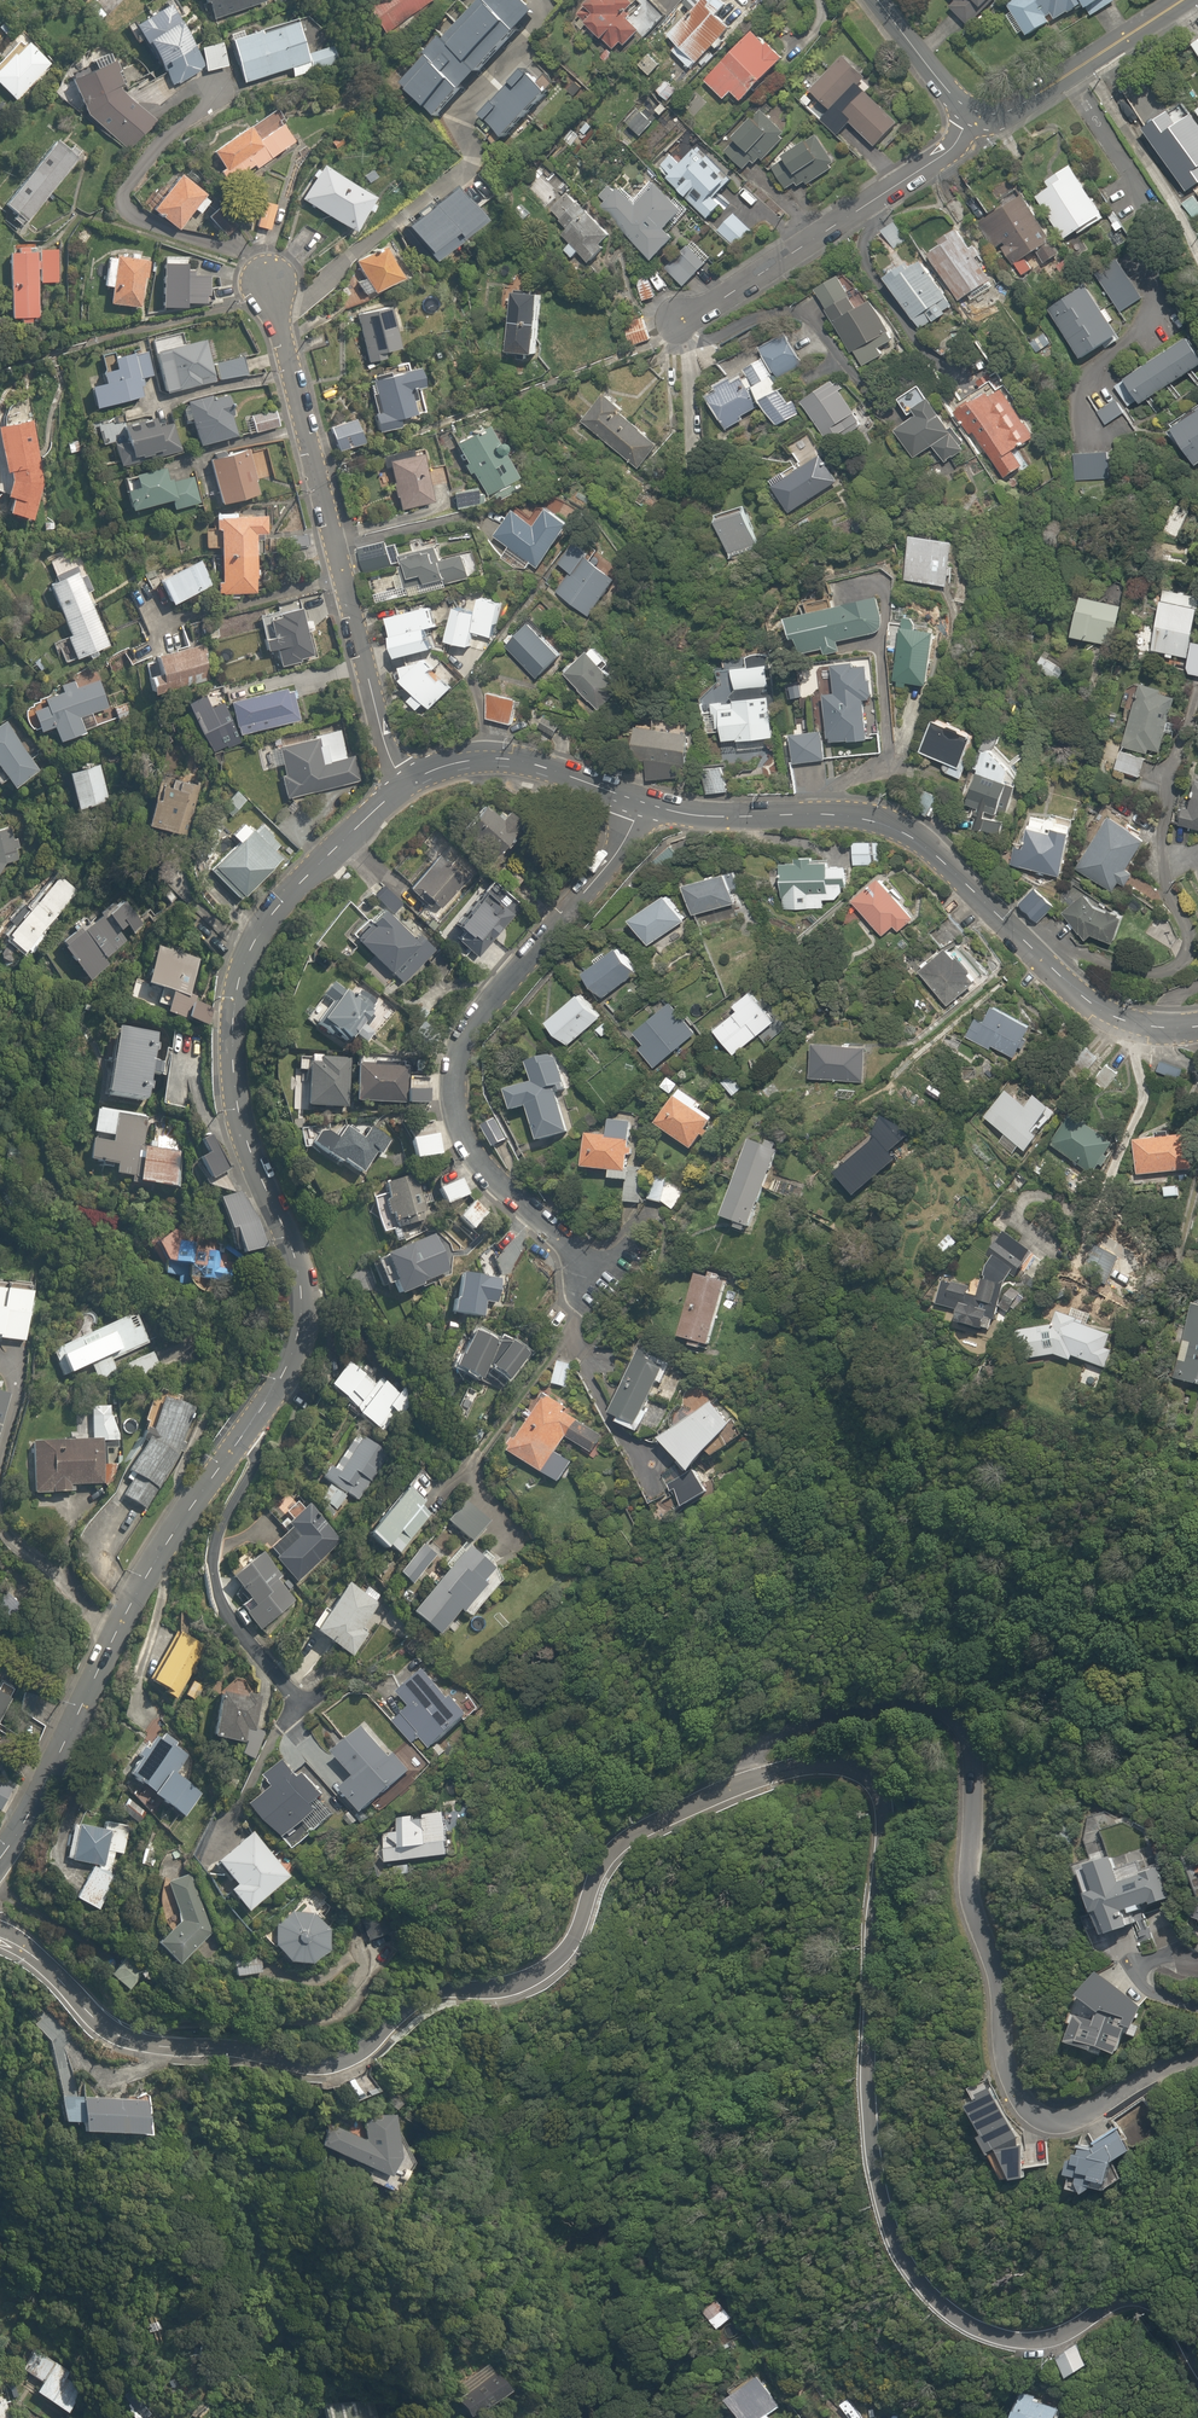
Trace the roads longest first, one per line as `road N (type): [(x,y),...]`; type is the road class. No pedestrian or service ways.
road 1 (tertiary): [(399,790),(280,903),(256,934),(236,989),(239,1110),(301,1277),(294,1357),(131,1603),(0,1856)]
road 2 (unclassified): [(727,1789),(825,1766),(861,1772),(882,1793),(869,2094),(886,2216),(912,2273),(968,2324),(1033,2342),(1109,2304),(1143,2297),(1171,2322),(1197,2370)]
road 3 (unclassified): [(0,1932),(125,2039),(339,2062),(422,1998),(508,1985),(552,1966),(572,1951),(598,1880),(622,1849),(727,1789)]
road 4 (residential): [(727,1789),(772,1743),(820,1717),(911,1696),(948,1705),(968,1720),(975,1741),(970,1898),(1000,1988),(1003,2051),(1028,2112),(1044,2123),(1071,2119),(1197,2054)]
road 5 (residential): [(597,1277),(476,1155),(461,1128),(457,1073),(485,1012),(612,859),(644,804)]
road 6 (tertiary): [(1135,1024),(1085,996),(906,829),(859,816),(695,814),(644,804)]
road 7 (residential): [(274,294),(399,790)]
road 8 (residential): [(974,136),(678,325)]
road 9 (tertiary): [(644,804),(555,770),(499,760),(444,765),(399,790)]
road 10 (residential): [(1185,0),(974,136)]
road 11 (residential): [(974,136),(878,0)]

